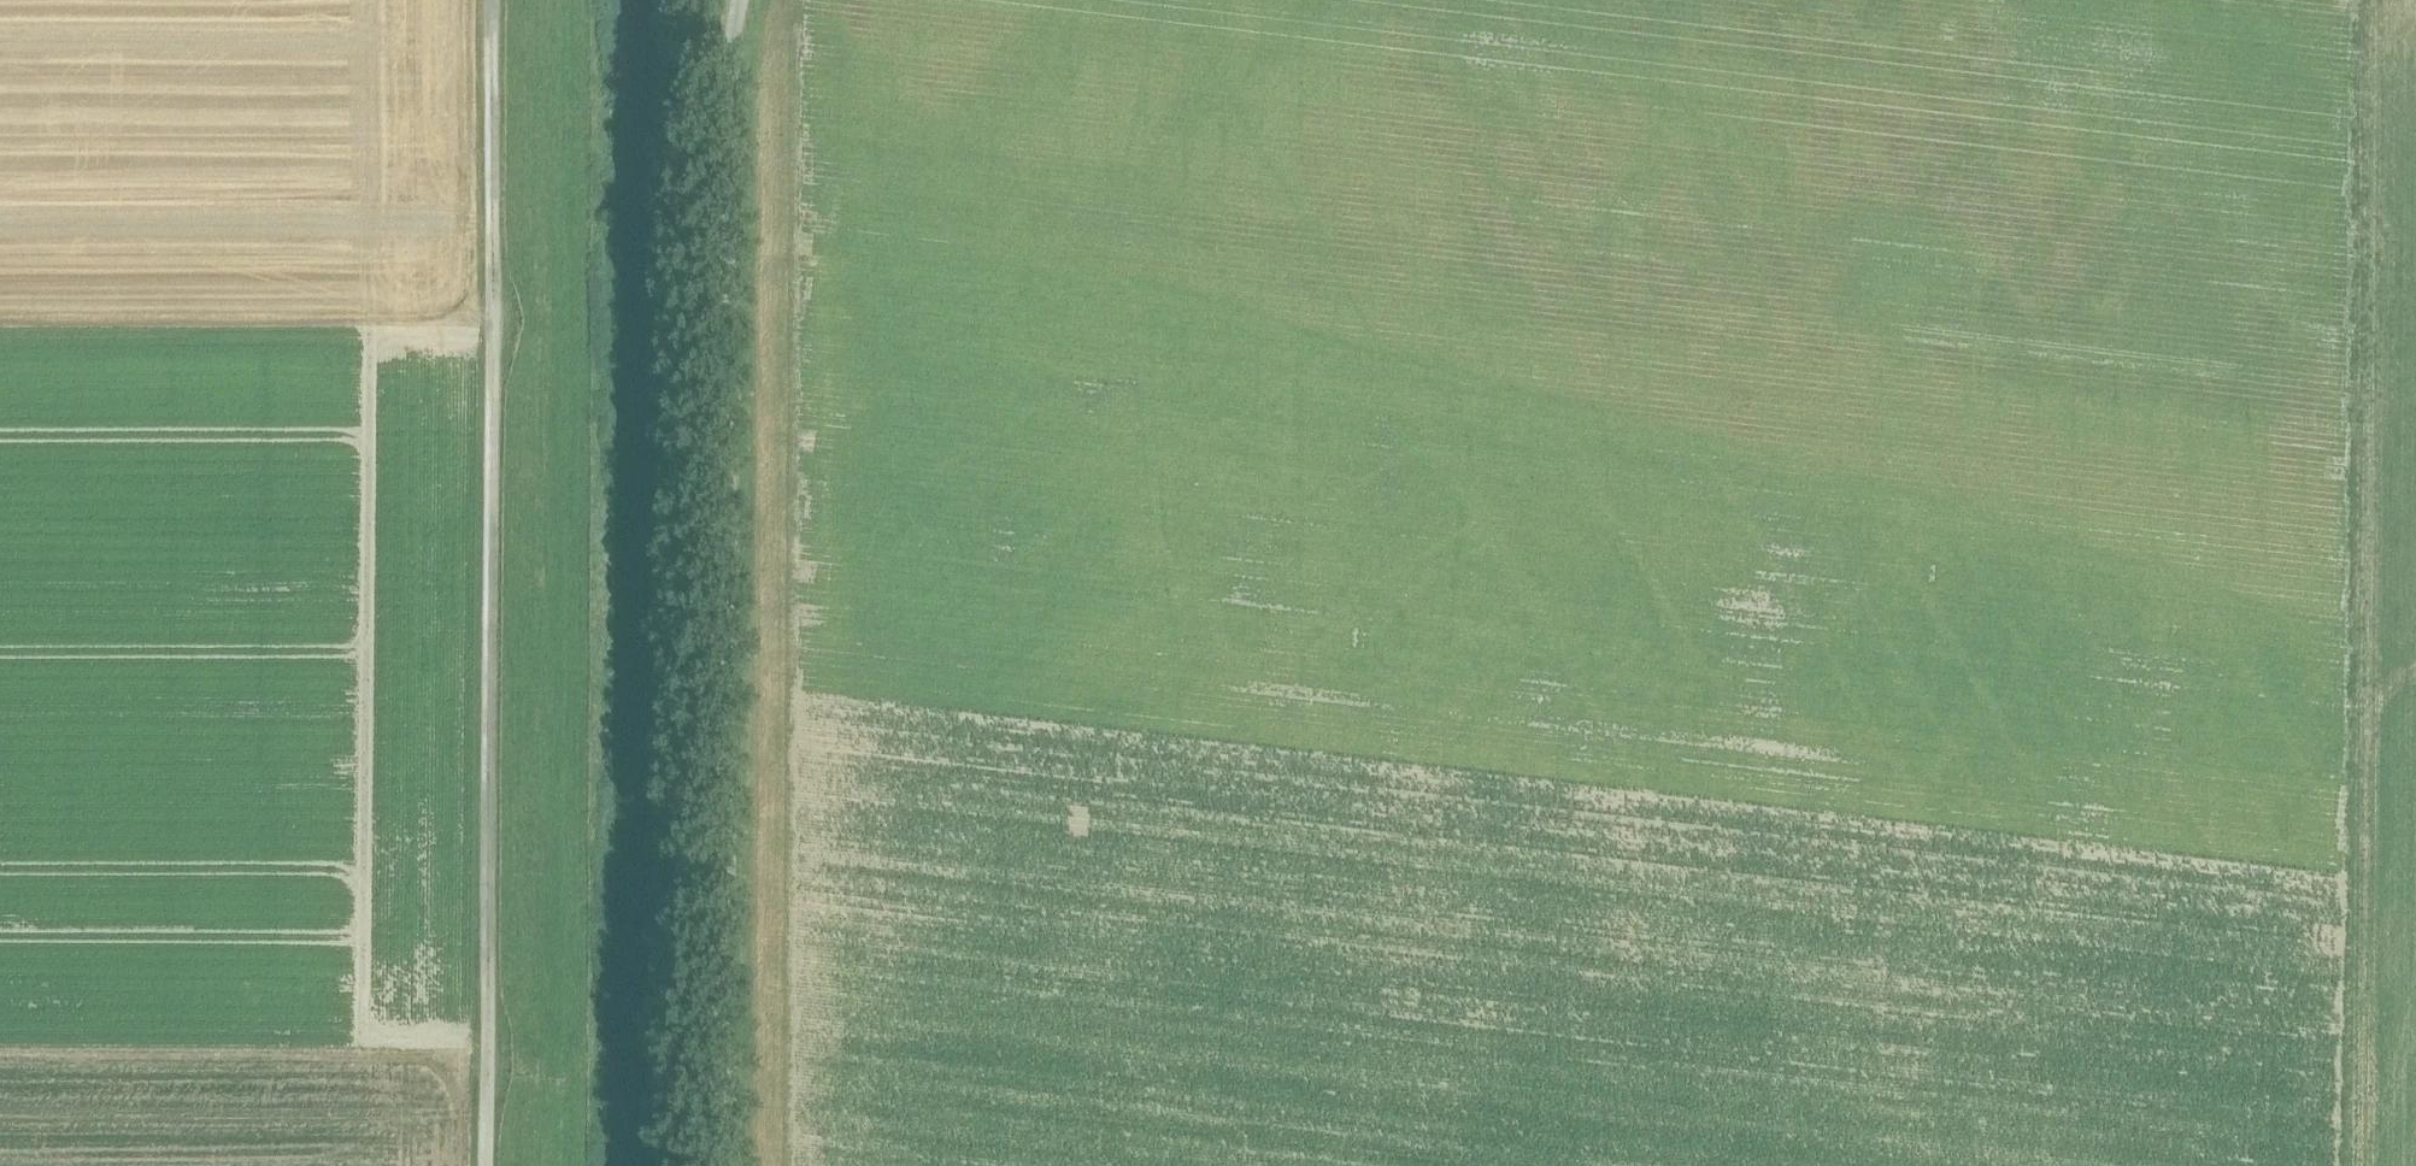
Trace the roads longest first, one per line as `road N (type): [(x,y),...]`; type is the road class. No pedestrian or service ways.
road 1 (residential): [(728,1165),(740,0)]
road 2 (residential): [(493,0),(486,1165)]

